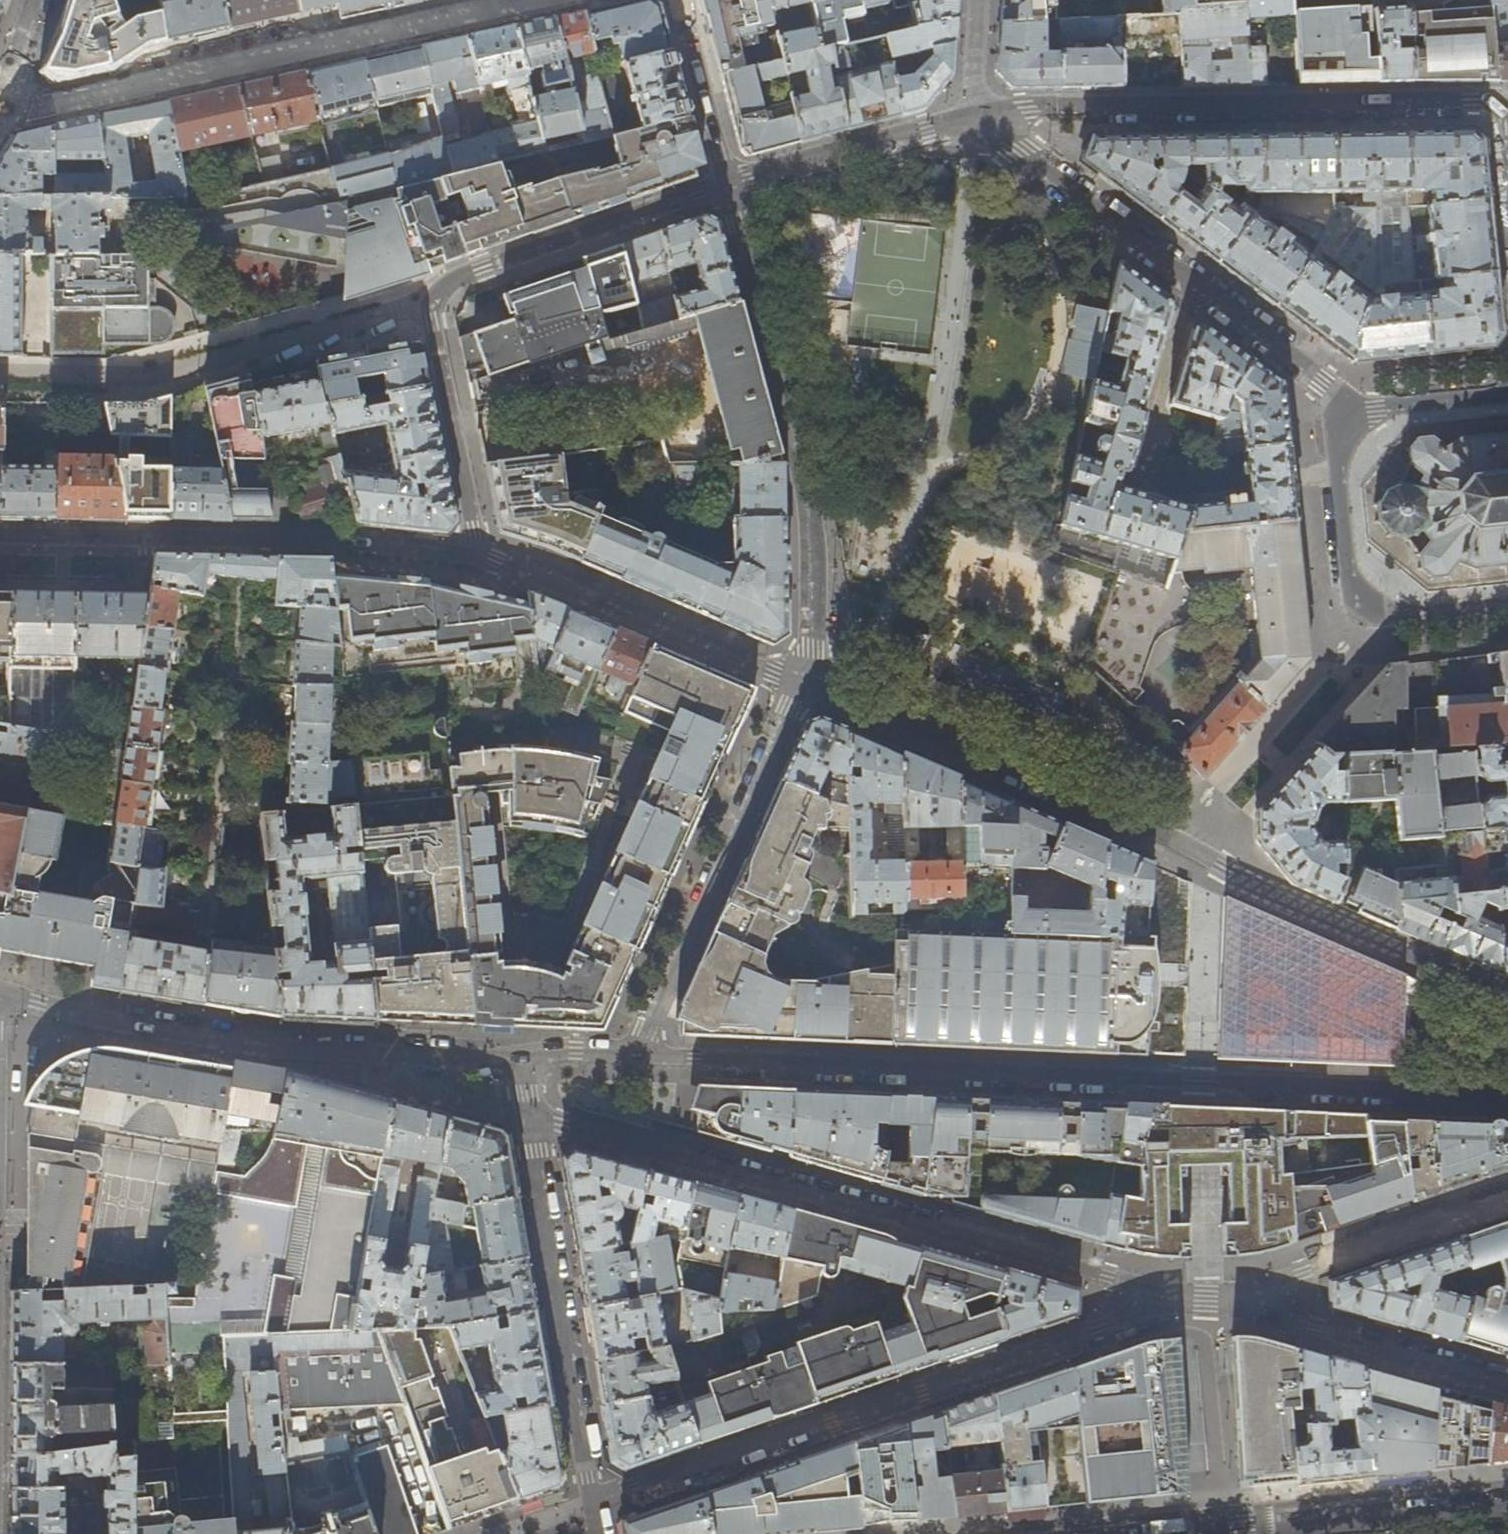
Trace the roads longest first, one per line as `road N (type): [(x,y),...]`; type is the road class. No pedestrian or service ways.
road 1 (residential): [(1507,1096),(635,1055)]
road 2 (residential): [(803,684),(846,695),(1507,999)]
road 3 (residential): [(1205,1301),(532,1117)]
road 4 (residential): [(1205,1301),(1152,1312),(589,1506)]
road 5 (residential): [(727,183),(458,277),(429,302),(477,555)]
road 6 (residential): [(531,1054),(275,1050),(101,1020),(0,990)]
road 7 (residential): [(1507,106),(1043,119),(975,113)]
road 8 (residential): [(0,117),(516,0)]
road 9 (residential): [(803,684),(815,649),(809,486),(727,183)]
road 10 (residential): [(0,535),(354,542),(477,555)]
road 11 (residential): [(1334,413),(1322,383),(975,113)]
road 12 (residential): [(803,684),(635,1055)]
road 13 (residential): [(532,1117),(589,1506)]
road 14 (residential): [(477,555),(803,684)]
road 15 (residential): [(1334,413),(1353,586),(1362,602),(1406,615),(1507,606)]
road 16 (residential): [(1507,1201),(1205,1301)]
road 17 (residential): [(1507,1385),(1205,1301)]
road 18 (primary): [(1507,1503),(1202,1533)]
road 19 (residential): [(975,113),(727,183)]
road 20 (residential): [(727,183),(683,0)]
road 21 (residential): [(1507,393),(1334,413)]

